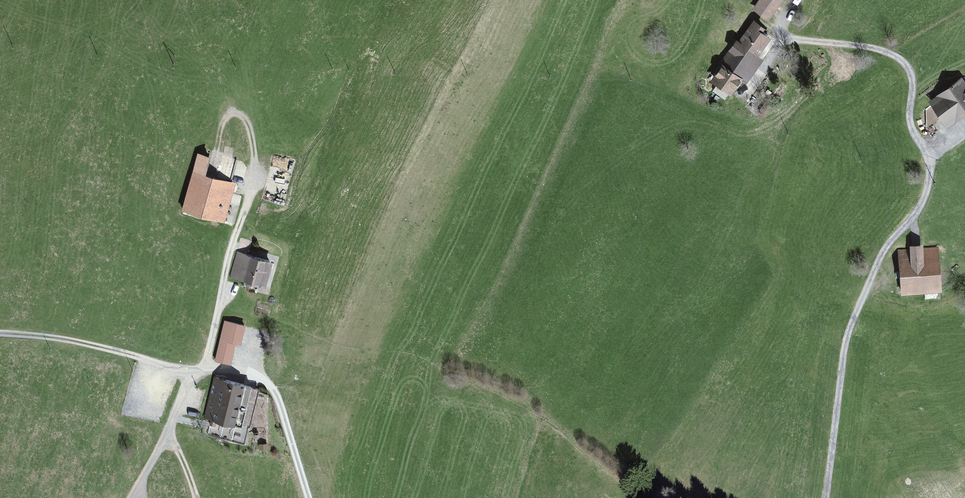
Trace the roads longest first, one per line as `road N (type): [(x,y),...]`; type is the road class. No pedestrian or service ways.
road 1 (track): [(749,97),(792,43),(902,61),(914,90),(916,134),(934,169),(920,213),(877,265),(850,327),(828,497)]
road 2 (track): [(217,146),(224,109),(245,112),(255,148),(207,366)]
road 3 (track): [(196,379),(72,343),(0,338)]
road 4 (track): [(309,497),(272,388),(245,372),(207,366)]

